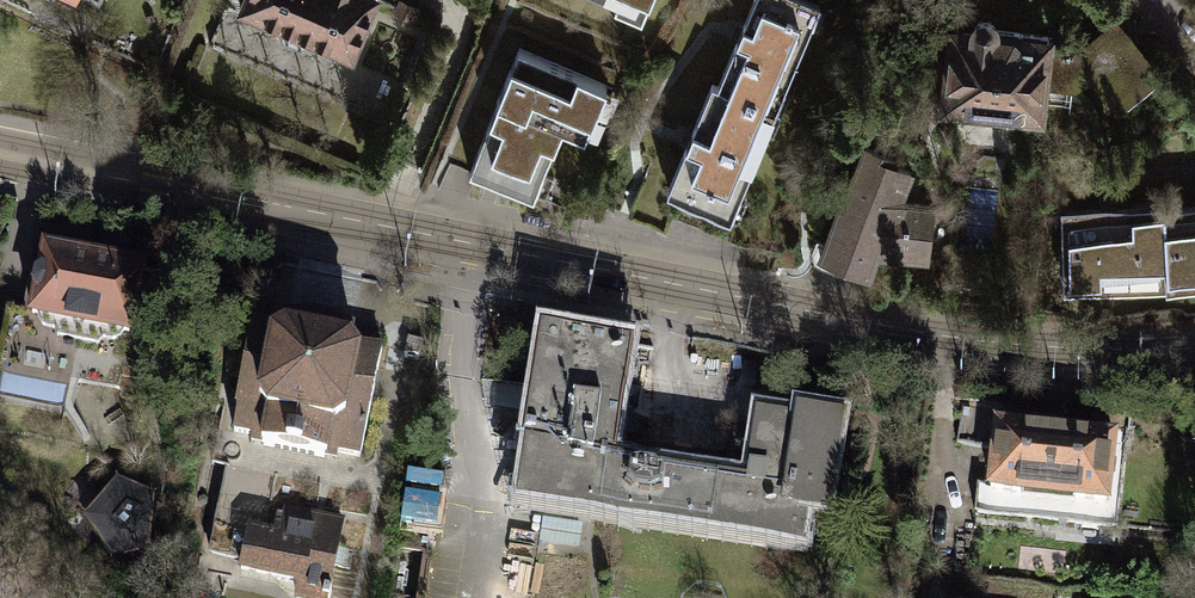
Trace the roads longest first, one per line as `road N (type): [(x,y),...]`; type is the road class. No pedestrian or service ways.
road 1 (tertiary): [(0,153),(915,331),(1075,348),(1194,346)]

